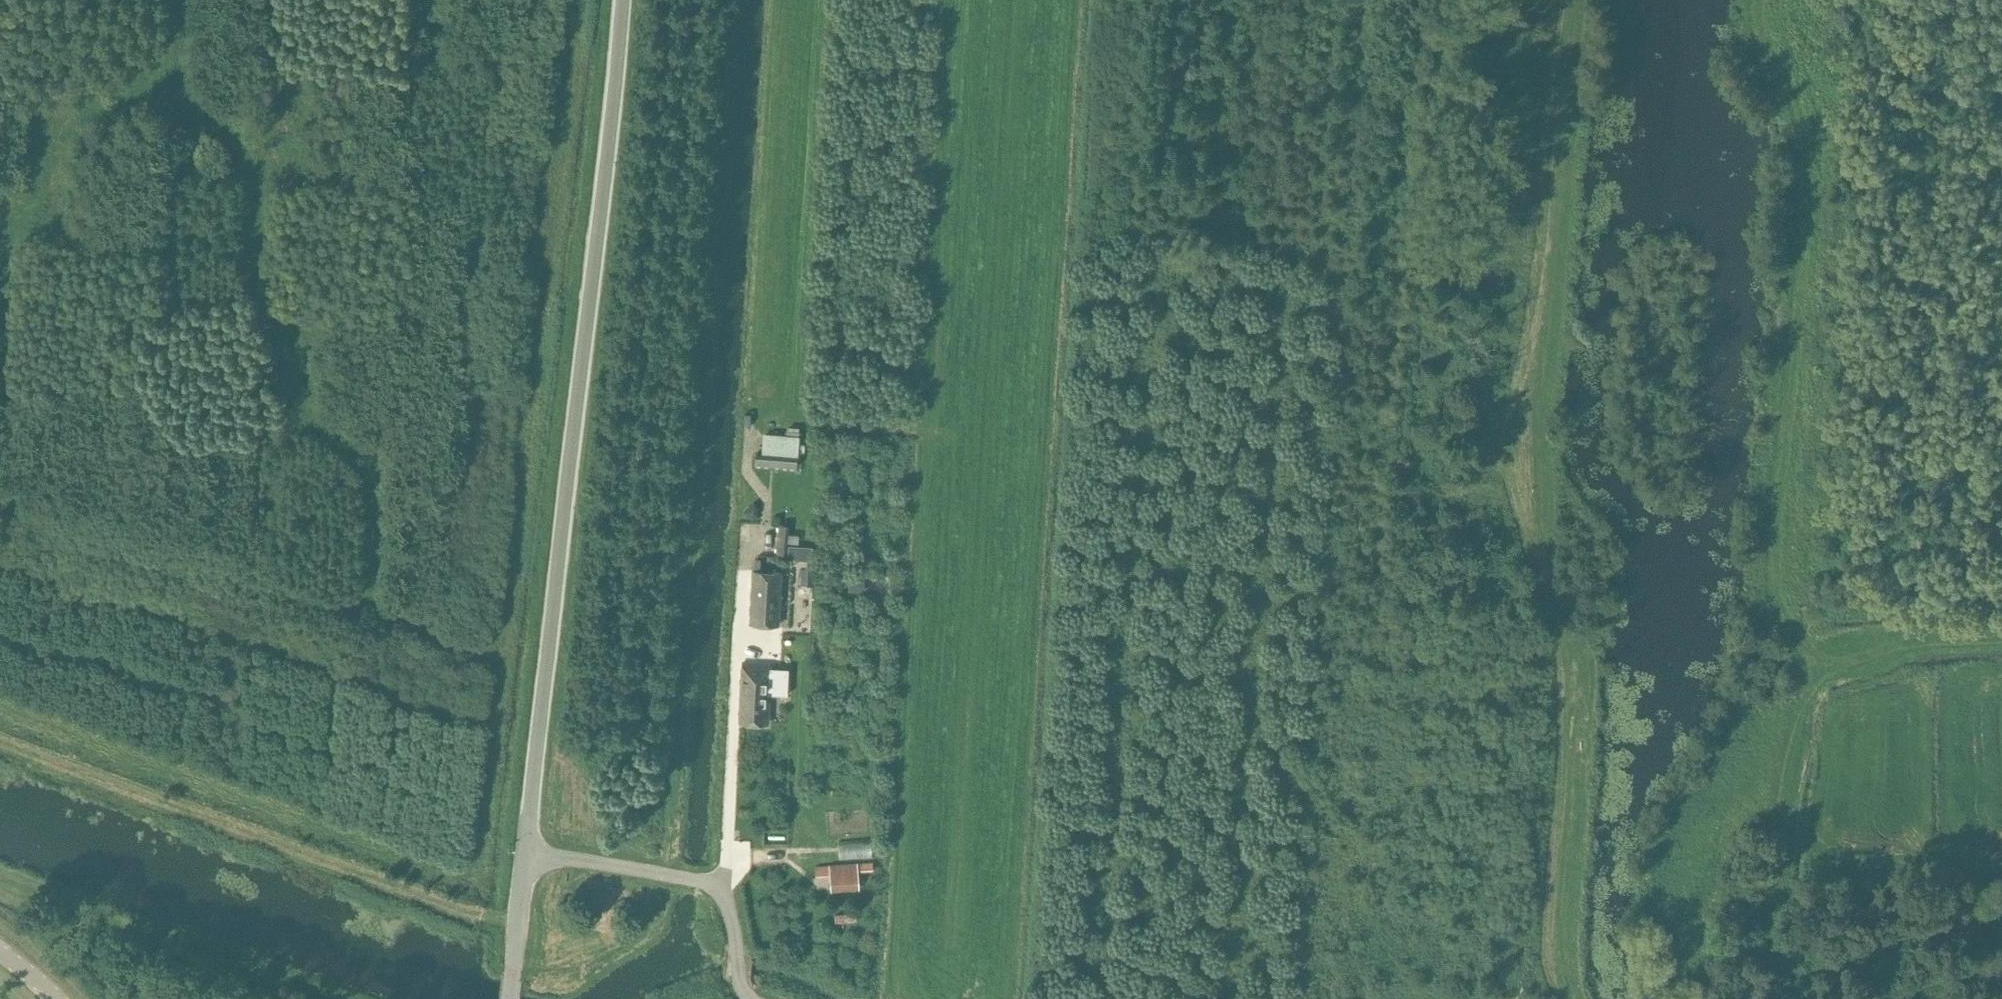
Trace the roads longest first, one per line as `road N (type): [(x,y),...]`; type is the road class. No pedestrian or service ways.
road 1 (unclassified): [(523,854),(623,0)]
road 2 (track): [(0,707),(416,862),(473,887),(519,927)]
road 3 (track): [(0,738),(519,927)]
road 4 (residential): [(725,889),(746,536),(766,526),(767,497),(747,470),(749,440)]
road 5 (unclassified): [(725,889),(523,854)]
road 6 (unclassified): [(509,998),(523,854)]

